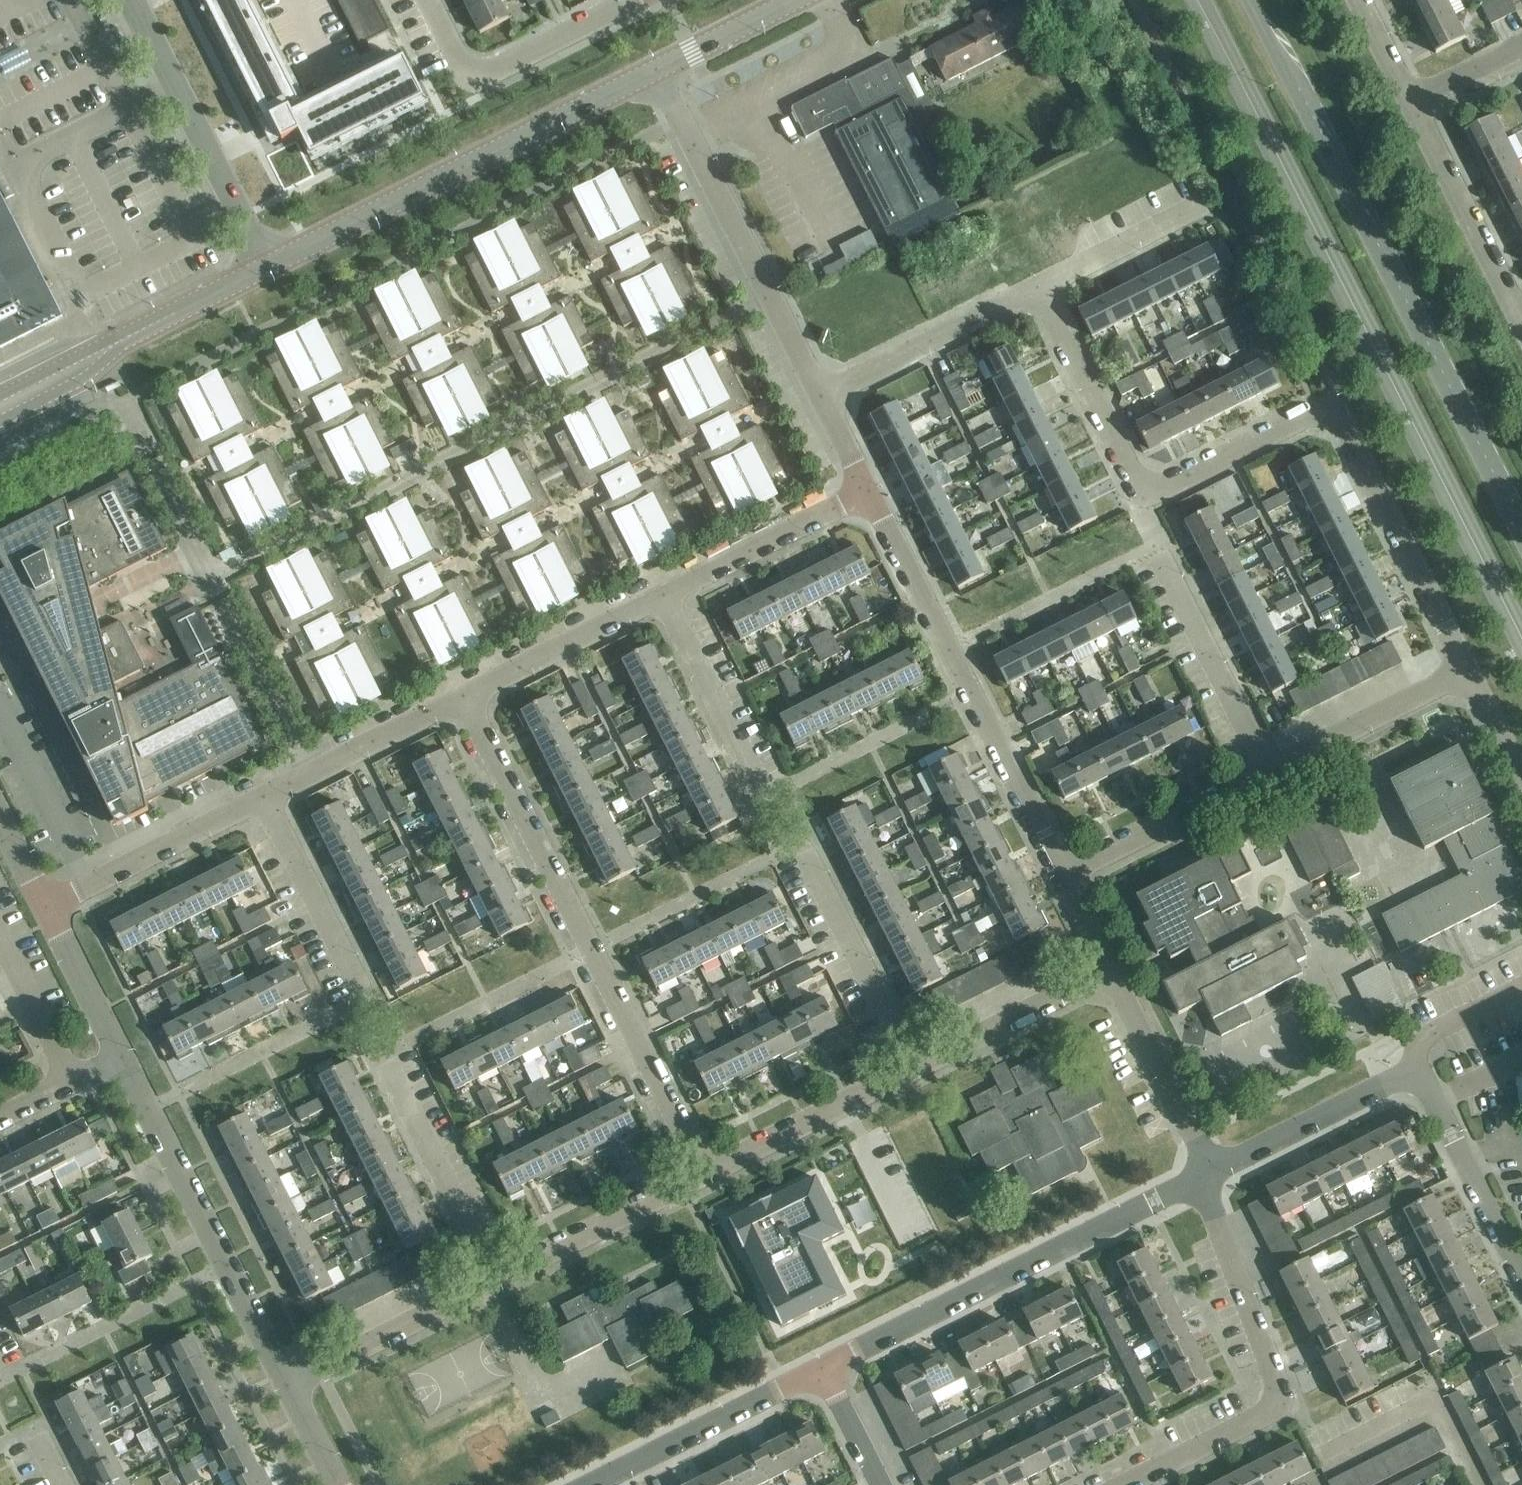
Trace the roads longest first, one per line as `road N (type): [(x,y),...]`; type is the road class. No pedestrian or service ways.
road 1 (residential): [(1465,675),(1333,408),(1177,484),(1143,483),(1038,287)]
road 2 (secondary): [(1201,0),(1521,637)]
road 3 (residential): [(768,292),(210,576)]
road 4 (secondary): [(1521,531),(1248,0)]
road 5 (residential): [(708,1177),(462,696)]
road 6 (tertiary): [(270,267),(656,69)]
road 7 (residential): [(1062,877),(866,493)]
road 8 (residential): [(820,1372),(1204,1178)]
road 9 (residential): [(1122,1484),(1266,1414),(1280,1393),(1204,1178)]
road 10 (residential): [(290,1387),(121,1058)]
road 11 (tertiary): [(0,408),(270,267)]
road 12 (residential): [(132,0),(270,267)]
road 13 (residential): [(630,0),(470,81),(429,0)]
road 14 (residential): [(914,1072),(801,843)]
road 15 (residential): [(495,1284),(381,1056)]
road 16 (residential): [(596,1484),(820,1372)]
road 17 (residential): [(768,292),(656,69)]
road 18 (residential): [(46,908),(266,798)]
road 19 (residential): [(1267,772),(1157,553)]
road 20 (residential): [(820,397),(1038,287)]
road 21 (residential): [(1521,320),(1411,104)]
road 22 (residential): [(495,1284),(708,1177)]
road 23 (residential): [(708,1177),(914,1072)]
road 24 (residential): [(659,596),(866,493)]
road 25 (residential): [(1062,877),(1267,772)]
road 26 (residential): [(1204,1178),(1198,1146),(1107,971)]
road 27 (residential): [(290,1387),(495,1284)]
road 28 (residential): [(1204,1178),(1410,1078)]
road 29 (residential): [(762,796),(659,596)]
road 30 (residential): [(366,998),(266,798)]
road 31 (residential): [(210,576),(314,773)]
road 32 (residential): [(1521,1267),(1437,1102),(1410,1078)]
road 33 (residential): [(462,696),(659,596)]
road 34 (residential): [(1267,772),(1465,675)]
road 35 (residential): [(914,1072),(1107,971)]
road 36 (residential): [(130,400),(210,576)]
road 37 (residential): [(1038,287),(1209,203)]
road 38 (residential): [(121,1058),(46,908)]
road 39 (residential): [(314,773),(462,696)]
road 40 (residential): [(73,1084),(0,939)]
road 41 (tertiary): [(656,69),(794,0)]
road 42 (residential): [(1410,1078),(1421,1041),(1521,990)]
road 43 (residential): [(881,1484),(820,1372)]
road 44 (residential): [(1411,104),(1521,48)]

